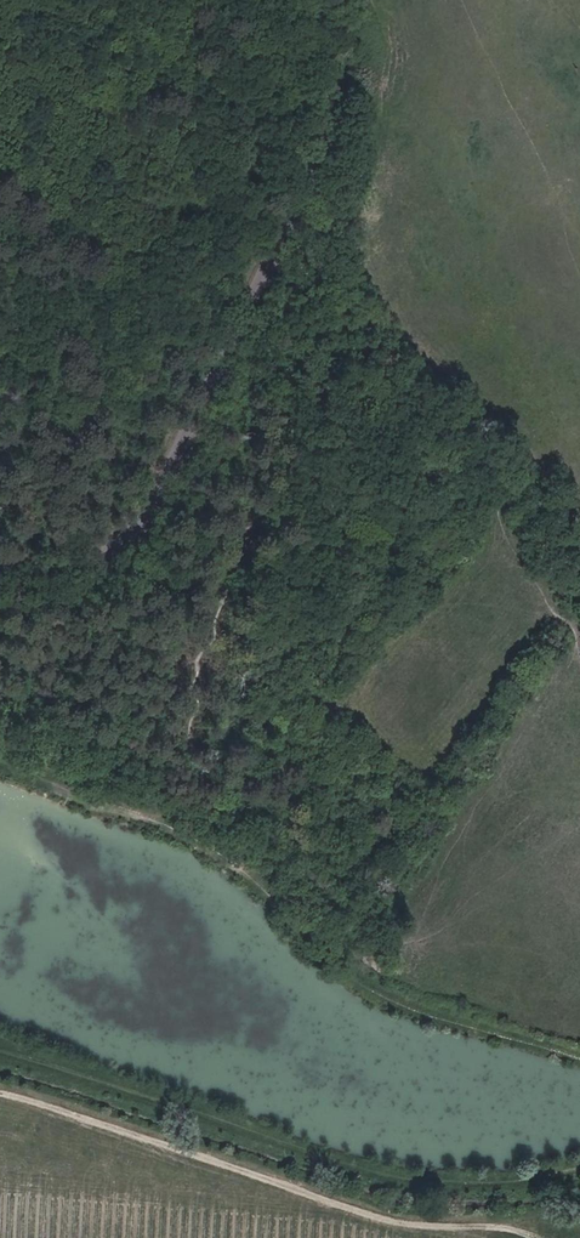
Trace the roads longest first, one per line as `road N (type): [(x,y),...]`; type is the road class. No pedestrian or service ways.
road 1 (unclassified): [(315,0),(333,41),(331,124),(154,504),(132,535),(92,561),(0,568)]
road 2 (track): [(579,1055),(410,1001),(340,951),(263,864),(192,821),(0,755)]
road 3 (track): [(0,1051),(408,1180),(537,1183),(579,1172)]
road 4 (track): [(0,1094),(42,1101),(414,1224),(526,1230),(540,1237)]

